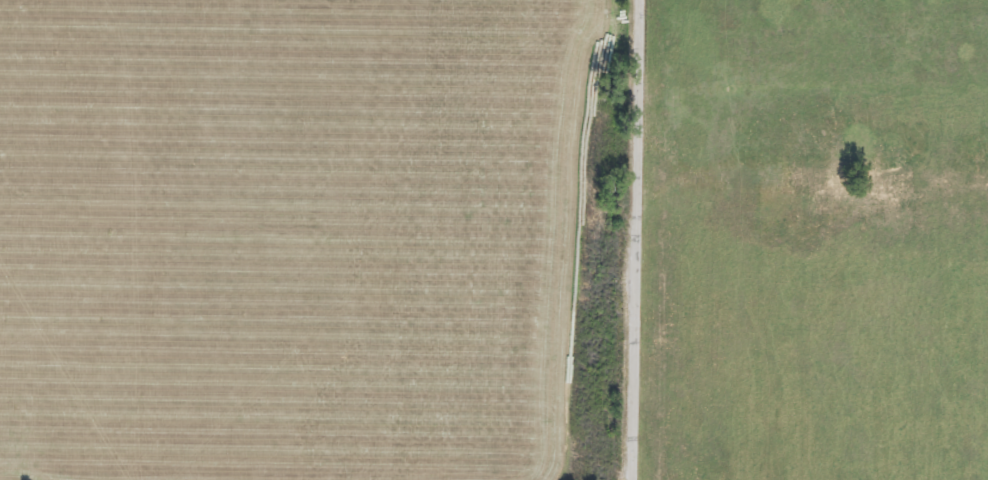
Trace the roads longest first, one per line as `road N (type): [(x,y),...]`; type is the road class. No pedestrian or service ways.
road 1 (residential): [(627,479),(633,0)]

